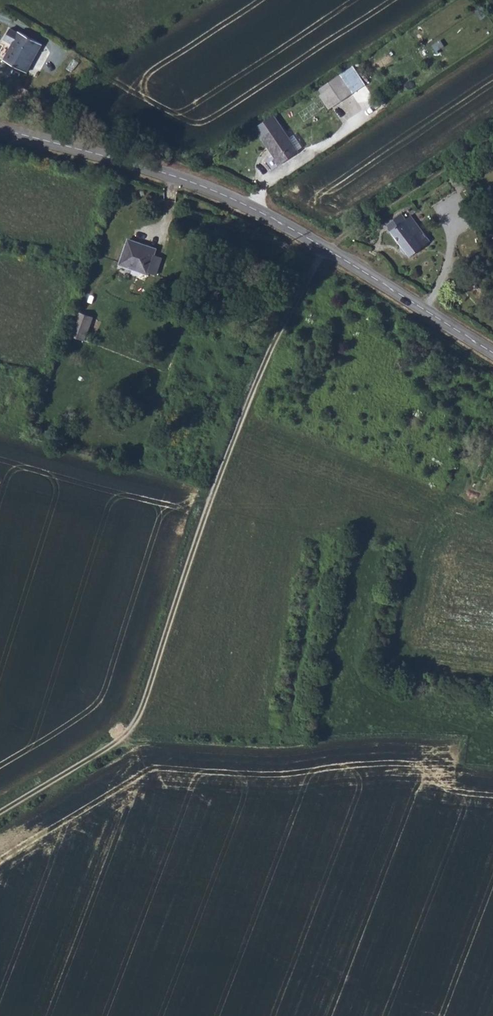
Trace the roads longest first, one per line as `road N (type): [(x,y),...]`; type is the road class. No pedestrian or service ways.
road 1 (track): [(0,814),(136,726),(209,500),(266,357),(327,249),(401,186),(492,128)]
road 2 (secondary): [(0,129),(220,193),(492,353)]

